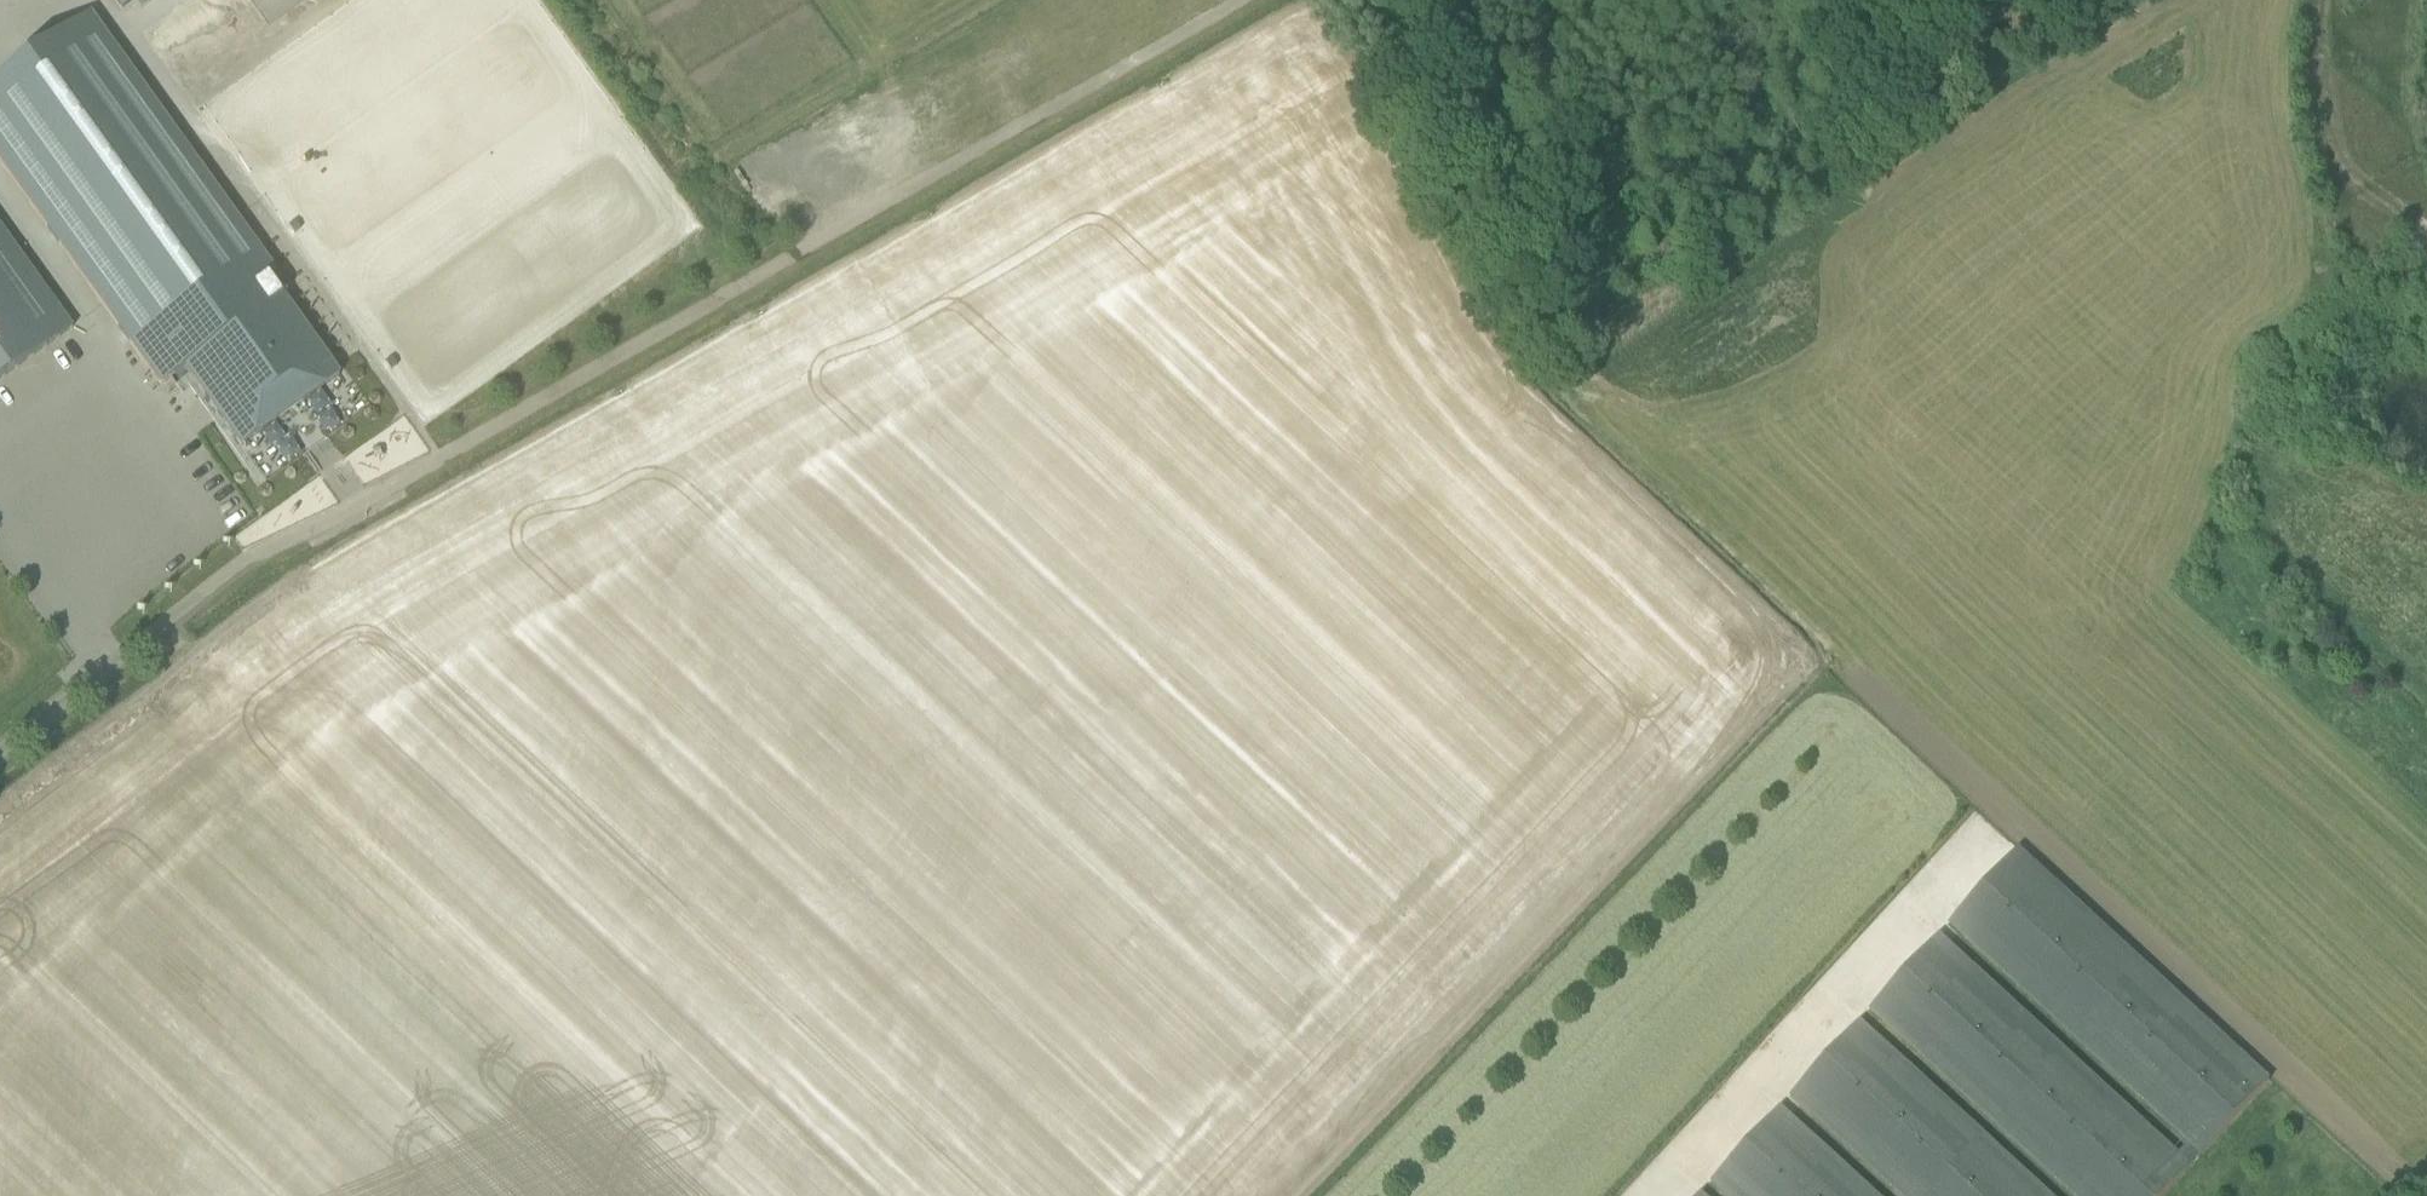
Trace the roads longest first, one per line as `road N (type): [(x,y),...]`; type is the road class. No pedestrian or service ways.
road 1 (unclassified): [(0,744),(180,609)]

